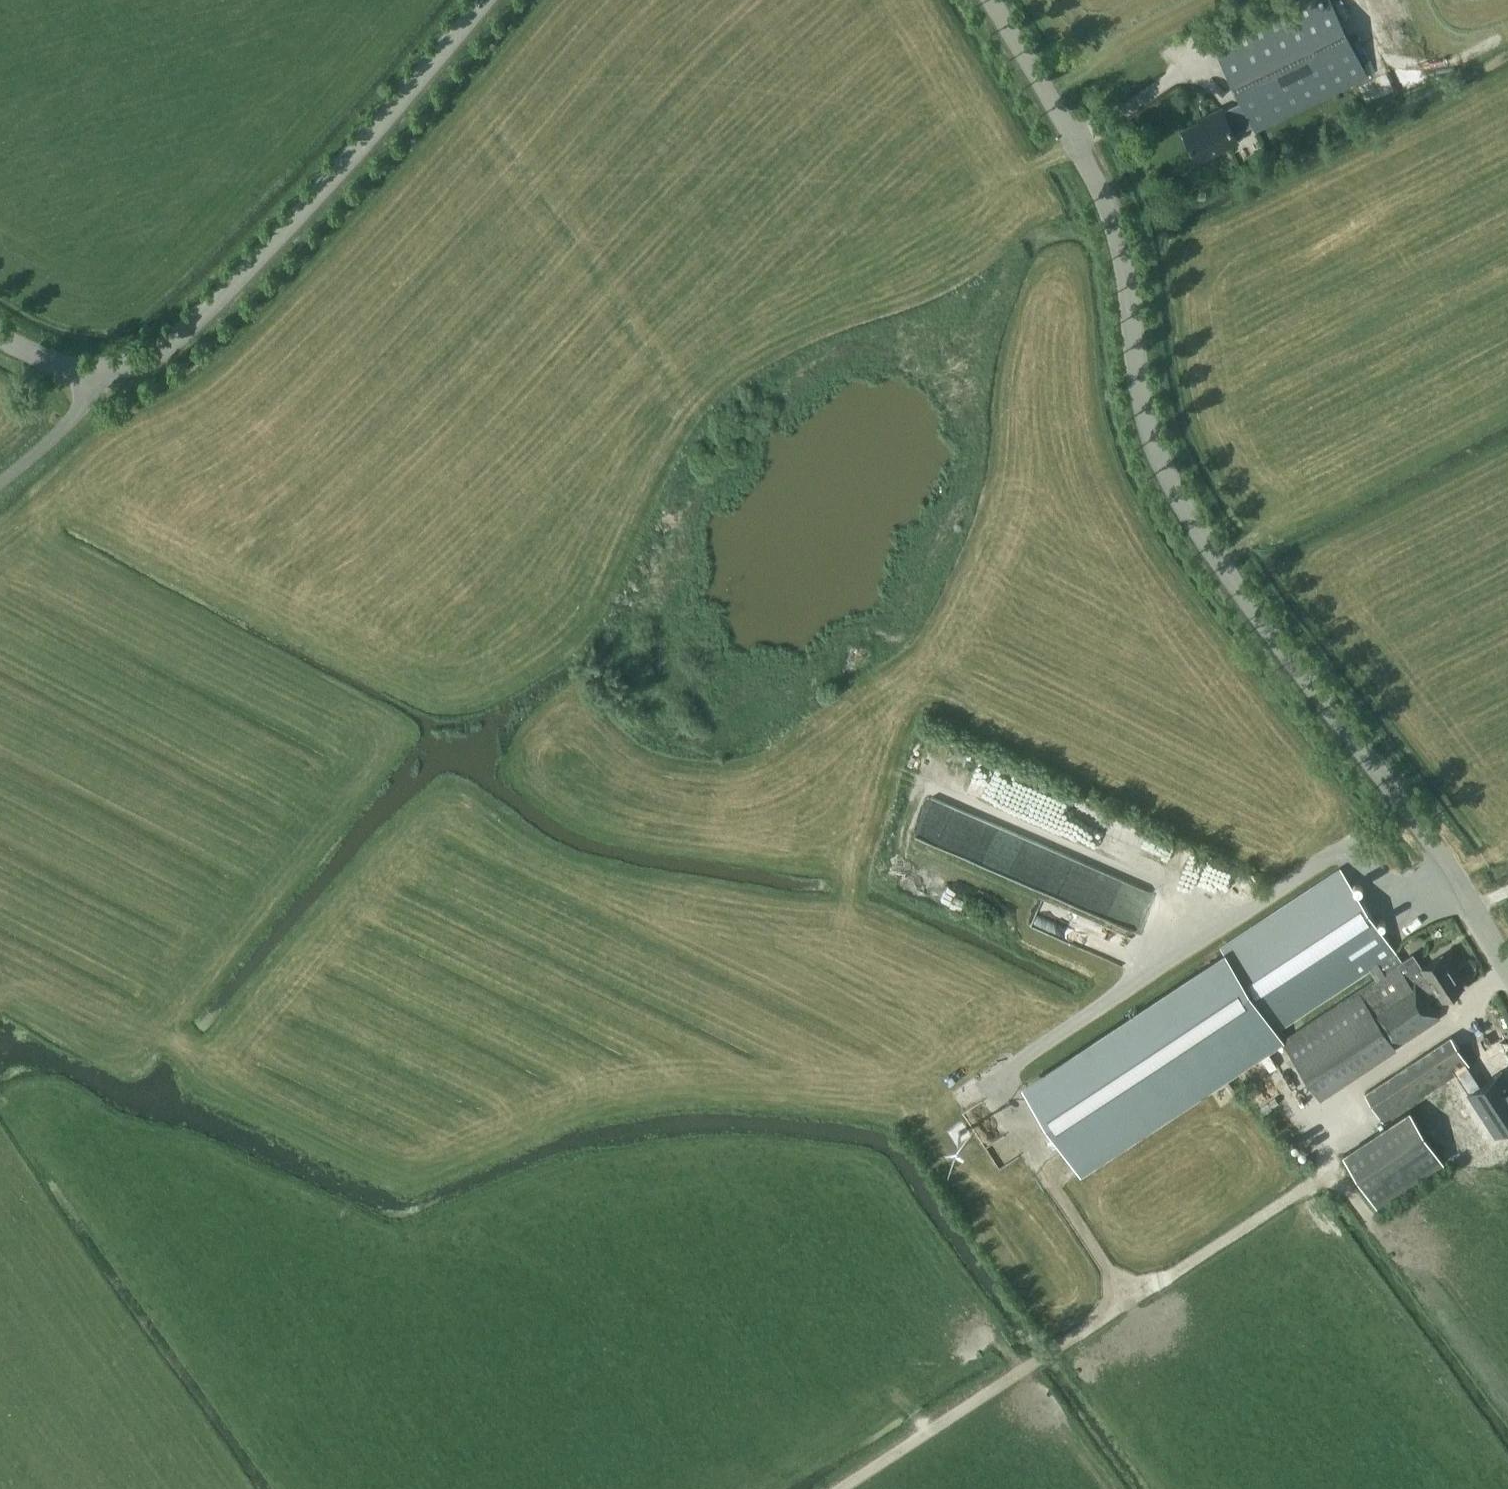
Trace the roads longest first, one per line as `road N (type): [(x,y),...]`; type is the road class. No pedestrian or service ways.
road 1 (tertiary): [(1507,968),(1445,861),(1248,601),(1168,475),(1144,413),(1114,217),(992,0)]
road 2 (tertiary): [(484,0),(218,298),(145,357),(96,370)]
road 3 (track): [(1096,1322),(839,1488)]
road 4 (unclassified): [(96,370),(72,417),(0,481)]

